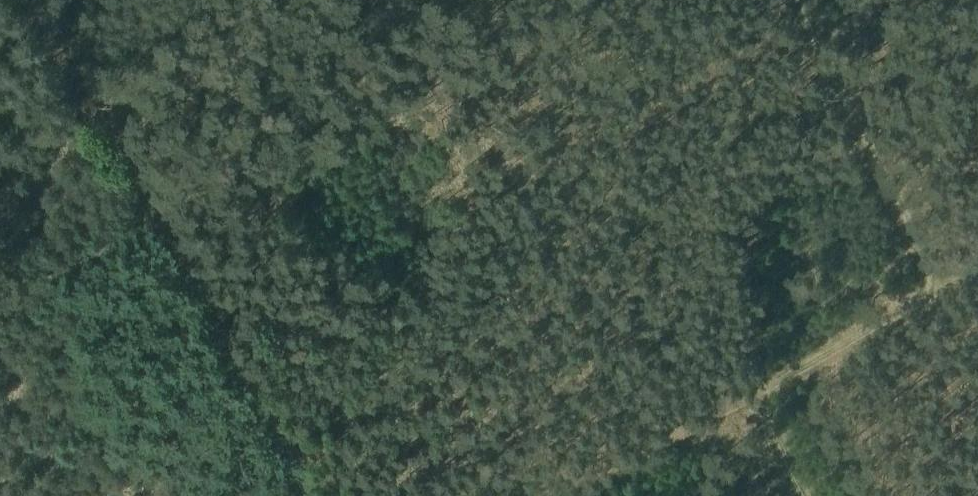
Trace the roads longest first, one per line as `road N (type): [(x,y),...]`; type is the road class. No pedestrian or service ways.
road 1 (track): [(0,270),(147,206),(305,495)]
road 2 (track): [(937,284),(792,0)]
road 3 (track): [(40,0),(147,206)]
road 4 (track): [(752,396),(937,284)]

